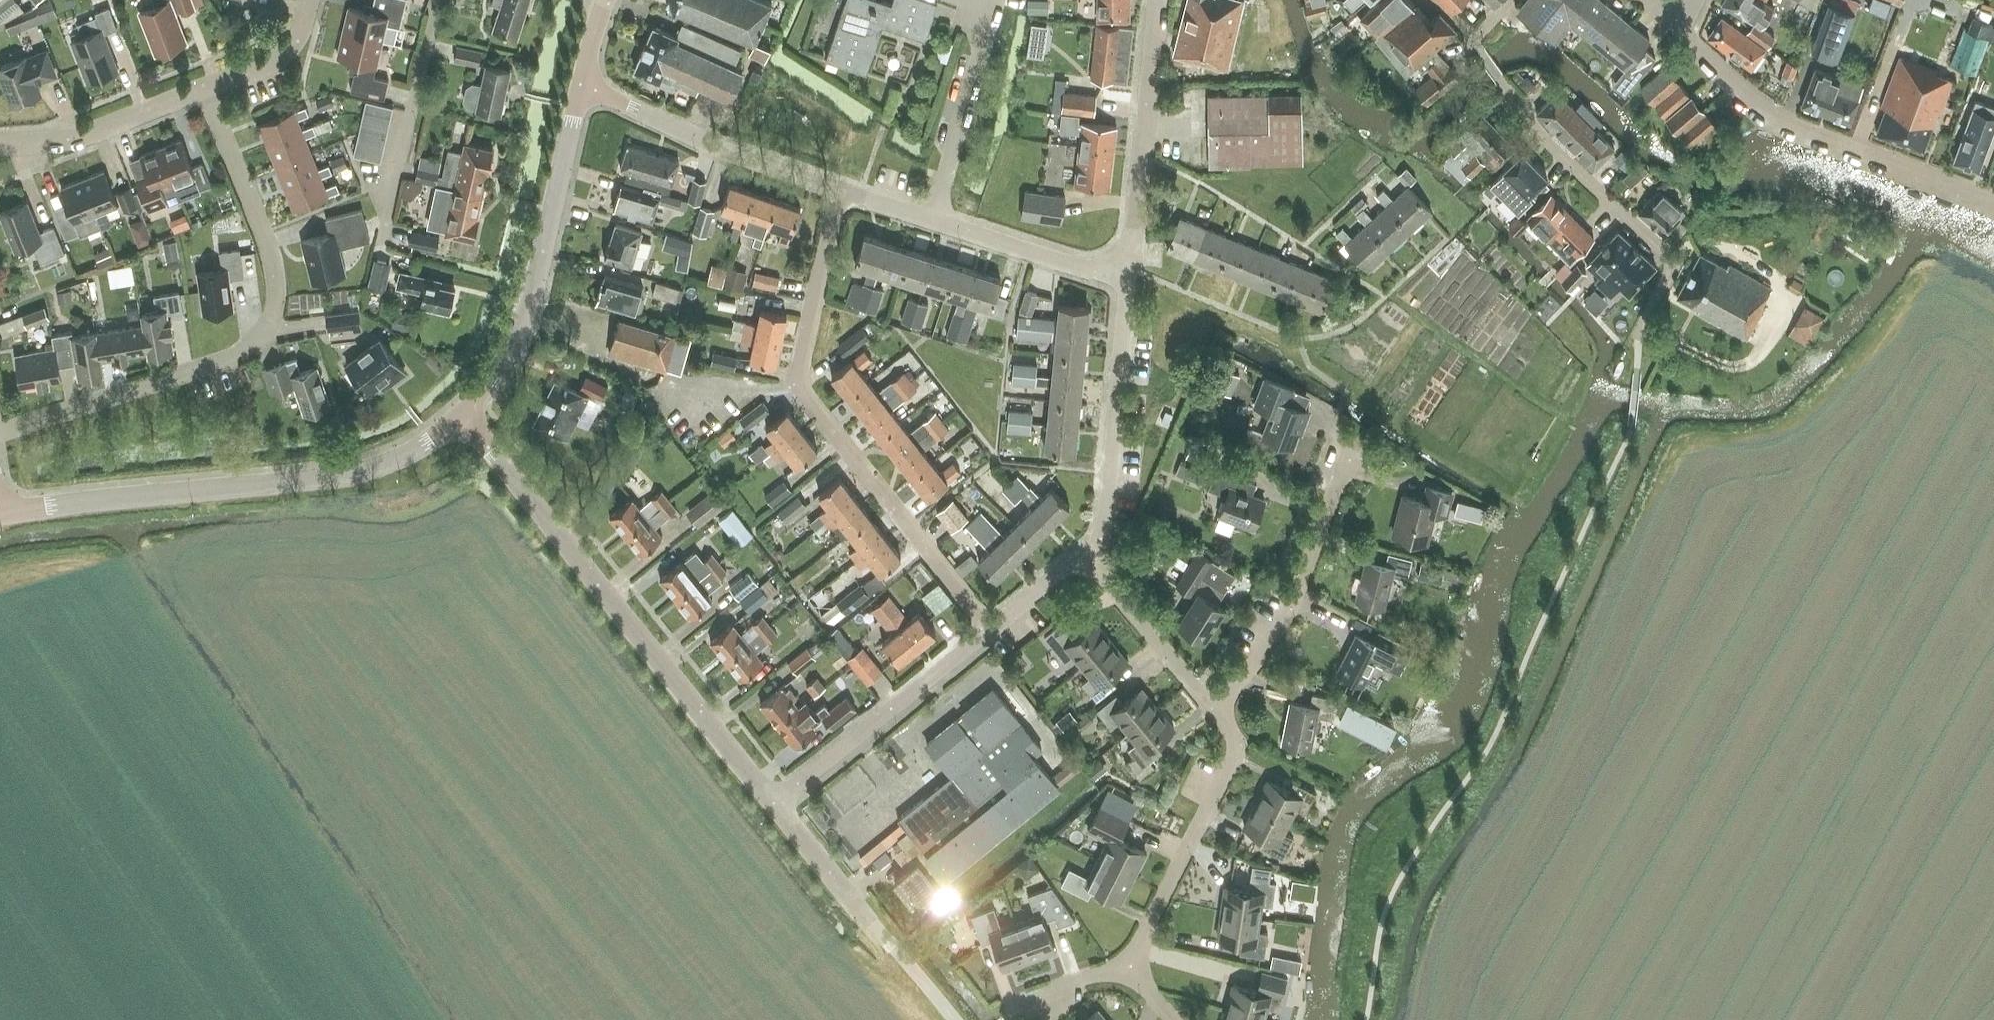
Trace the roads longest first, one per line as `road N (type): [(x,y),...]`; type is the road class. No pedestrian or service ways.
road 1 (residential): [(0,433),(225,362),(264,330),(274,312),(273,258),(205,89)]
road 2 (residential): [(990,632),(797,386),(839,190)]
road 3 (unclassified): [(776,804),(462,418)]
road 4 (tertiary): [(1,513),(358,474),(405,458),(462,418)]
road 5 (residential): [(1640,338),(1670,260),(1471,40)]
road 6 (unclassified): [(1993,202),(1784,123),(1754,104),(1670,21)]
road 7 (tertiary): [(462,418),(506,363),(534,306),(581,90)]
road 8 (residential): [(1212,709),(1287,620),(1359,443)]
road 9 (residential): [(1127,962),(1234,761),(1234,735),(1212,709)]
road 10 (residential): [(1087,553),(1105,528),(1129,278)]
road 11 (unclassified): [(955,1019),(776,804)]
road 12 (residential): [(1129,278),(1160,0)]
road 13 (residential): [(839,190),(581,90)]
road 14 (residential): [(776,804),(990,632)]
road 15 (residential): [(933,221),(1000,0)]
road 16 (residential): [(388,218),(441,0)]
road 17 (residential): [(0,142),(92,133),(205,89)]
road 18 (residential): [(1129,278),(933,221)]
road 19 (residential): [(1087,553),(1212,709)]
road 20 (residential): [(205,89),(288,50),(310,0)]
road 21 (residential): [(990,632),(1087,553)]

